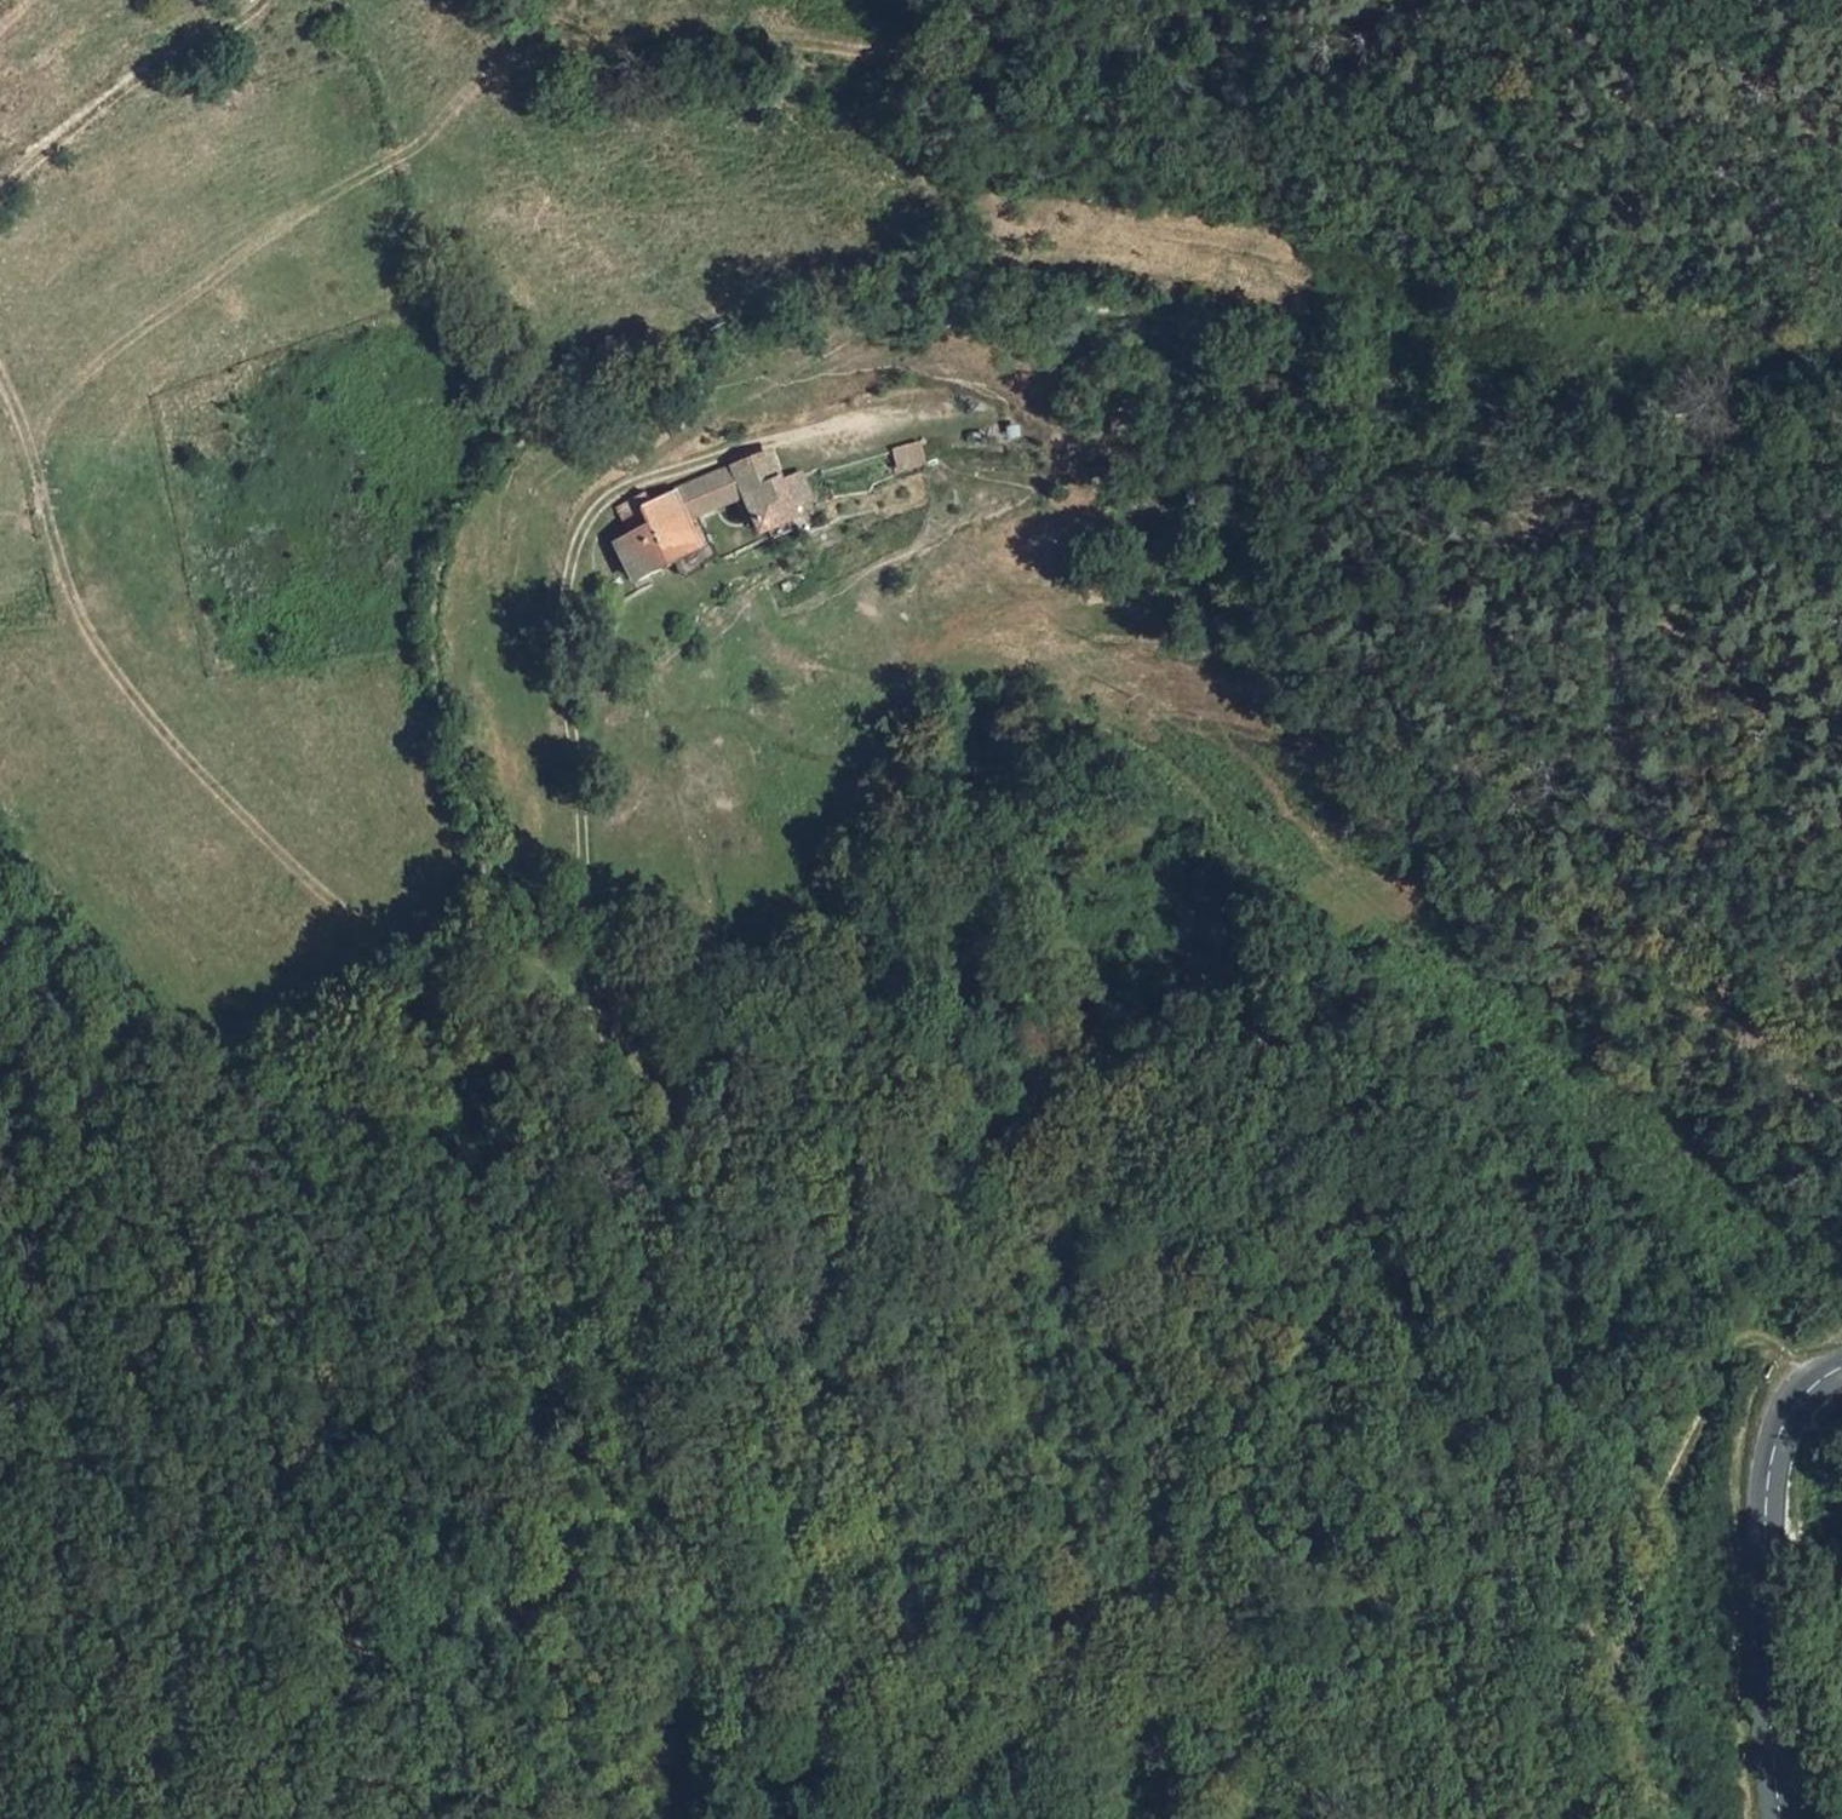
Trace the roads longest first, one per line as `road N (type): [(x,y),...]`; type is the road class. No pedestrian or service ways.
road 1 (track): [(751,1818),(546,1340),(435,604),(465,483),(533,413),(653,358),(912,314),(1178,314),(1424,385),(1699,433),(1841,422)]
road 2 (secondary): [(1841,1367),(1819,1378),(1791,1409),(1767,1470),(1782,1818)]
road 3 (track): [(1658,1508),(1738,1349),(1759,1338),(1778,1344),(1819,1378)]

